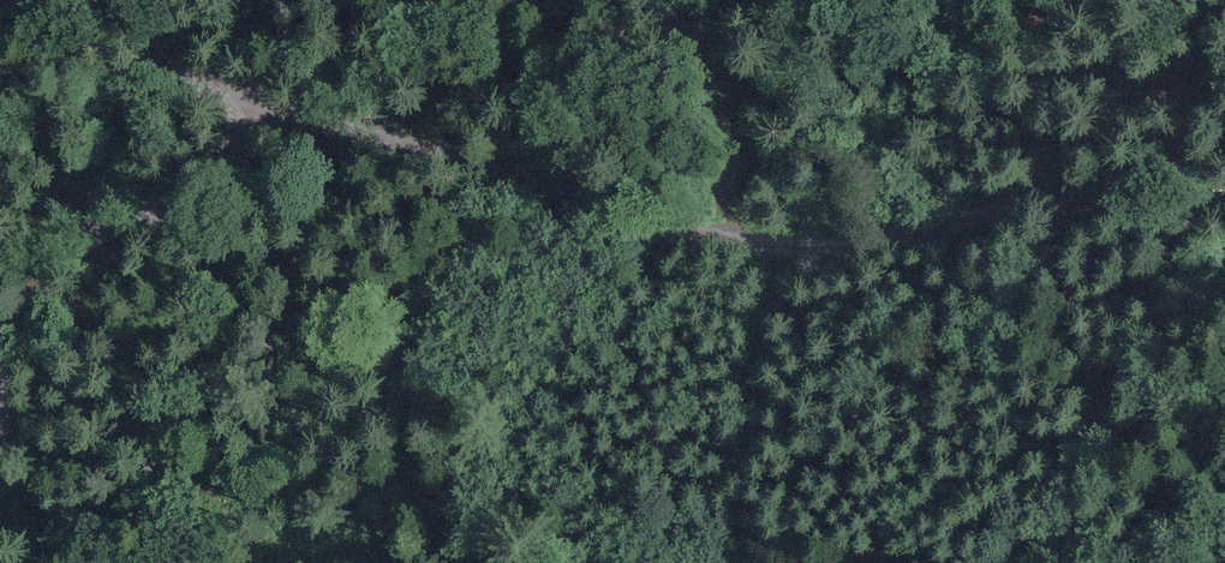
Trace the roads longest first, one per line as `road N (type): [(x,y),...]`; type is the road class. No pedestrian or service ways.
road 1 (track): [(246,96),(741,244),(898,237),(1048,204),(1224,193)]
road 2 (track): [(0,445),(55,277),(88,236),(136,216),(189,214),(222,195),(240,145),(246,96),(0,62)]
road 3 (track): [(1182,193),(1183,255),(1015,562)]

